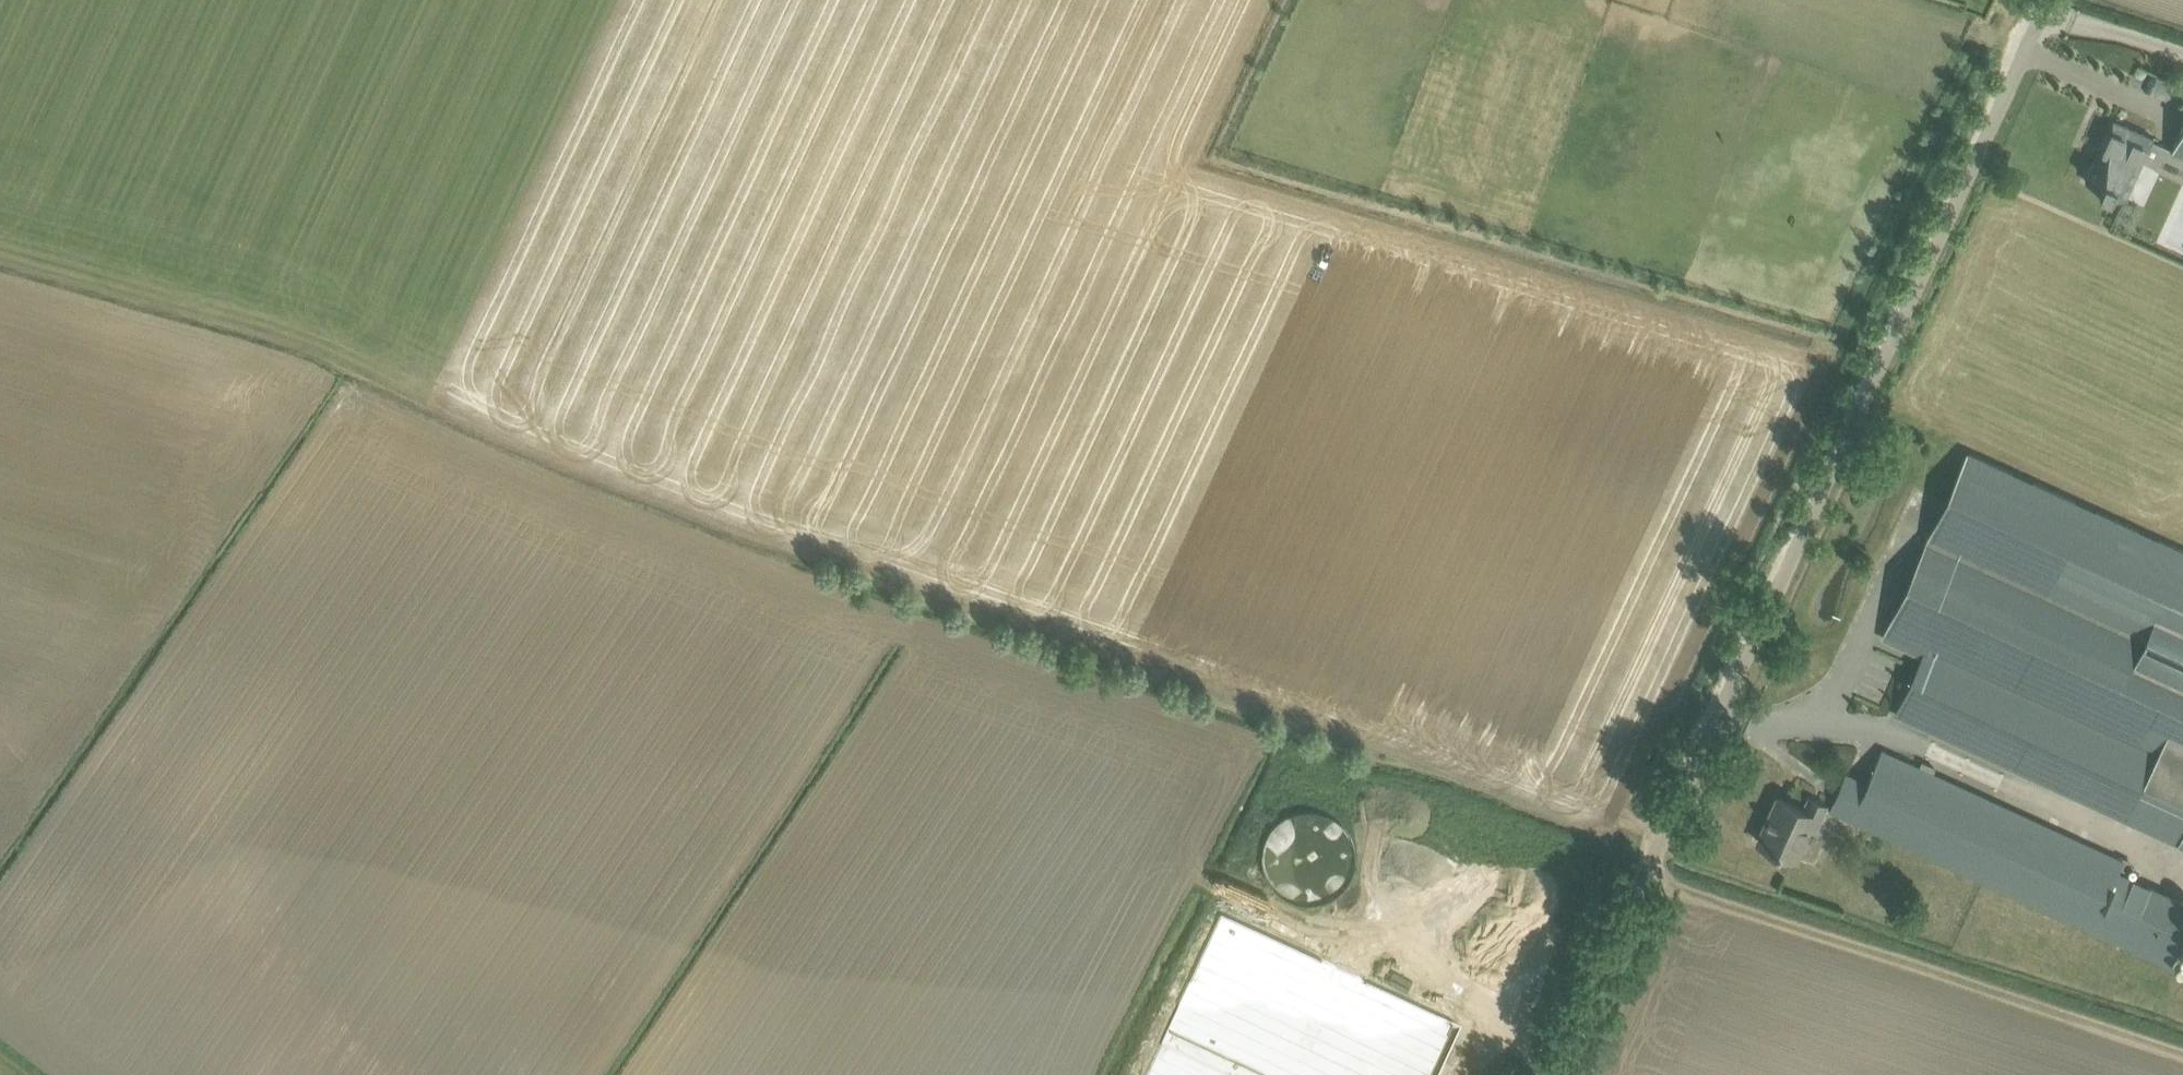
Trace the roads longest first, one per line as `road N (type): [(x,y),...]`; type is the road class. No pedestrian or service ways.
road 1 (unclassified): [(1532,1074),(2040,0)]

